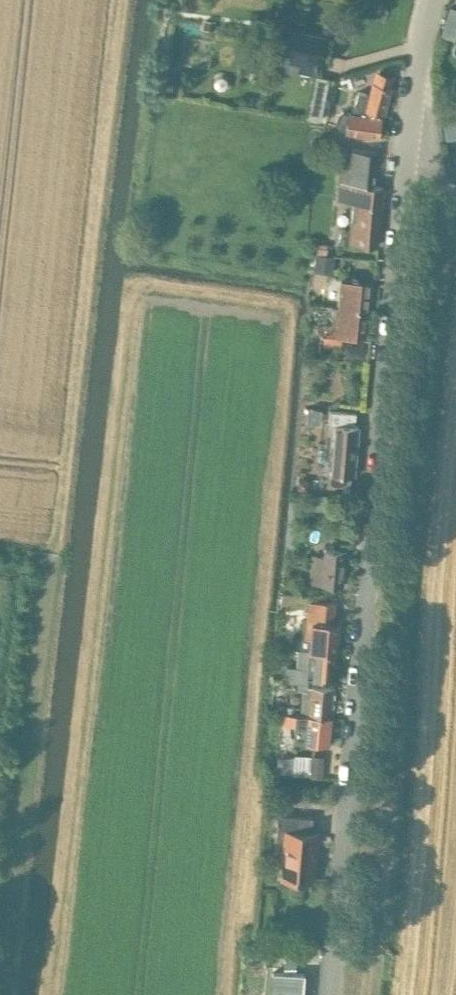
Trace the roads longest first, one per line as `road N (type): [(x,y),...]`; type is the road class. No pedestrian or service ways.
road 1 (unclassified): [(328,994),(408,118),(428,0)]
road 2 (track): [(404,994),(455,396)]

